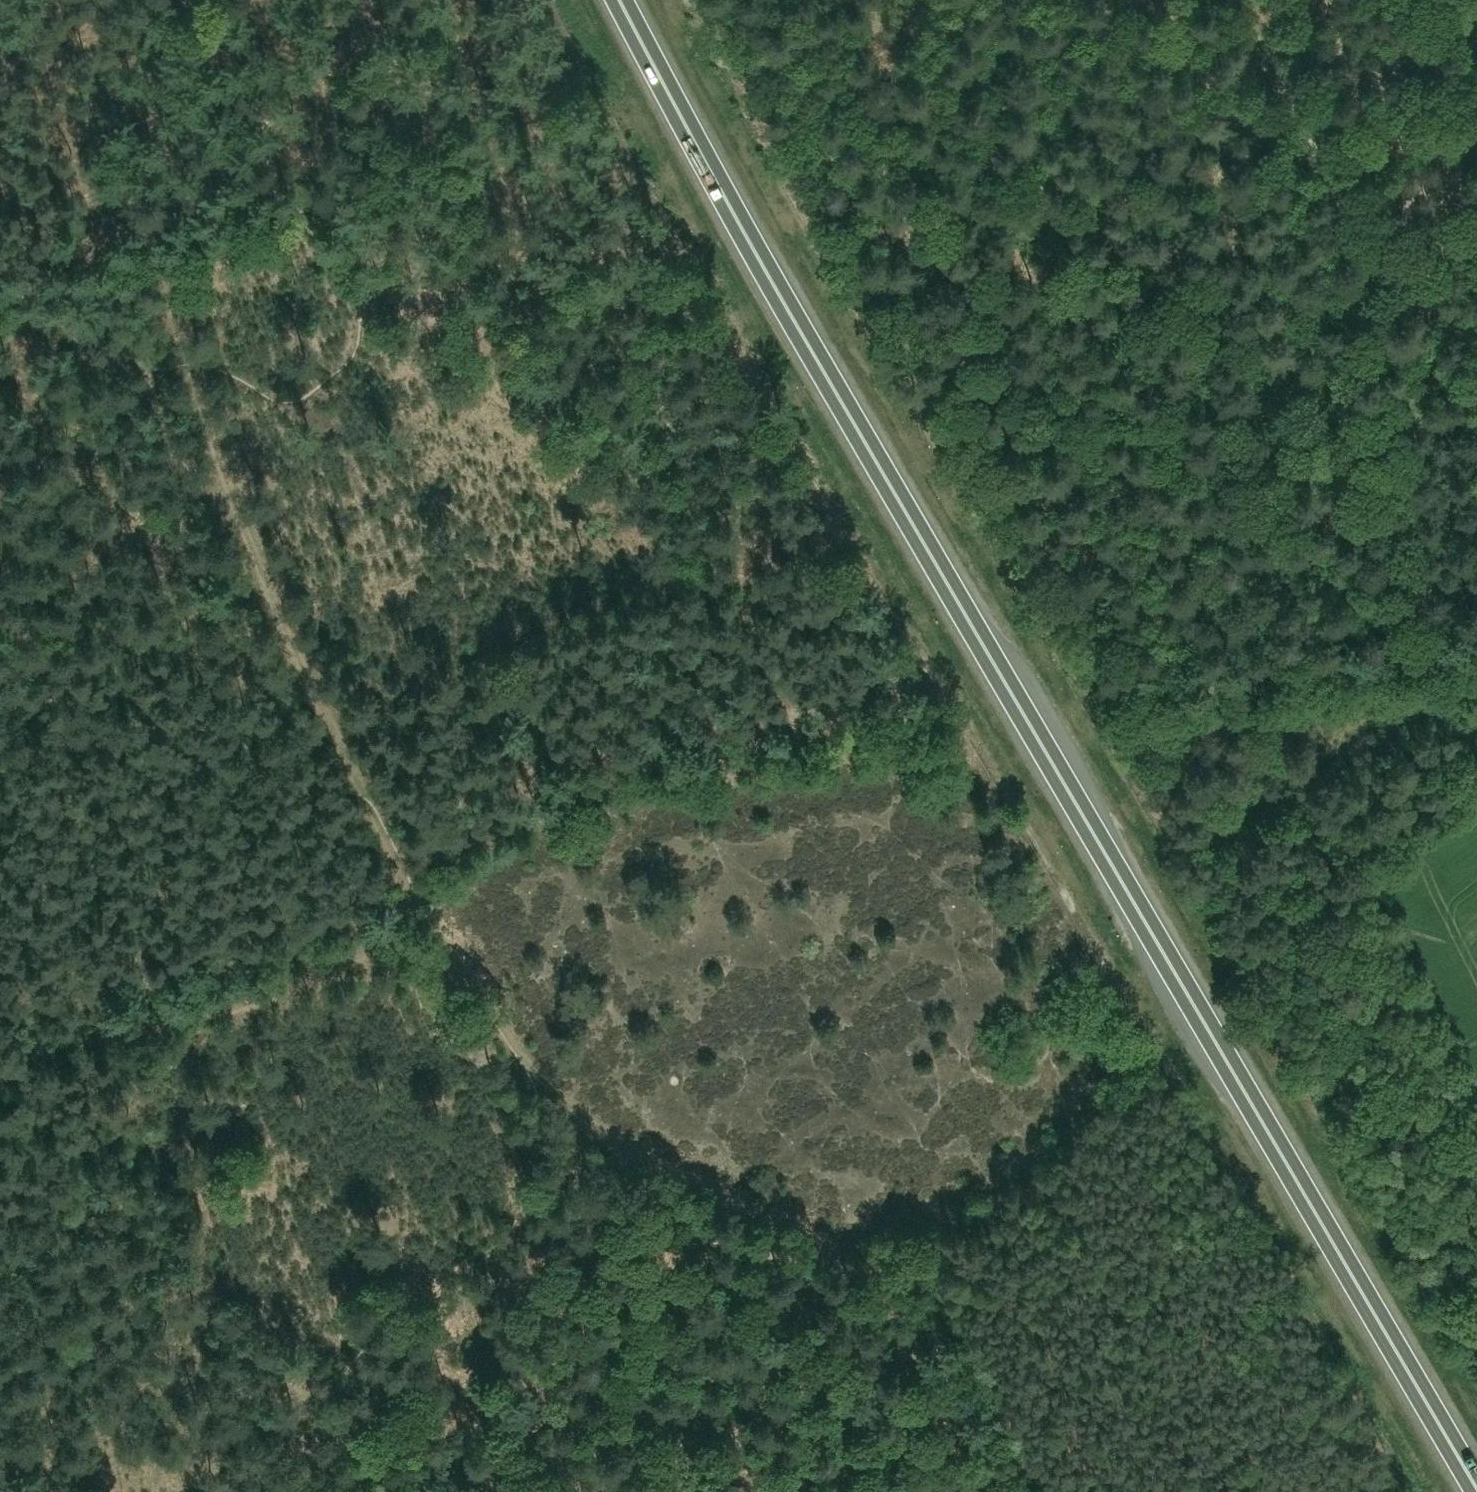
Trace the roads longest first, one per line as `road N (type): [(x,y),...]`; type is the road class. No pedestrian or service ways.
road 1 (trunk): [(1476,1483),(624,0)]
road 2 (track): [(0,116),(88,172),(120,205),(361,787)]
road 3 (track): [(524,1072),(837,1246),(880,1289),(962,1491)]
road 4 (track): [(1476,307),(1418,271),(1349,170),(1256,0)]

